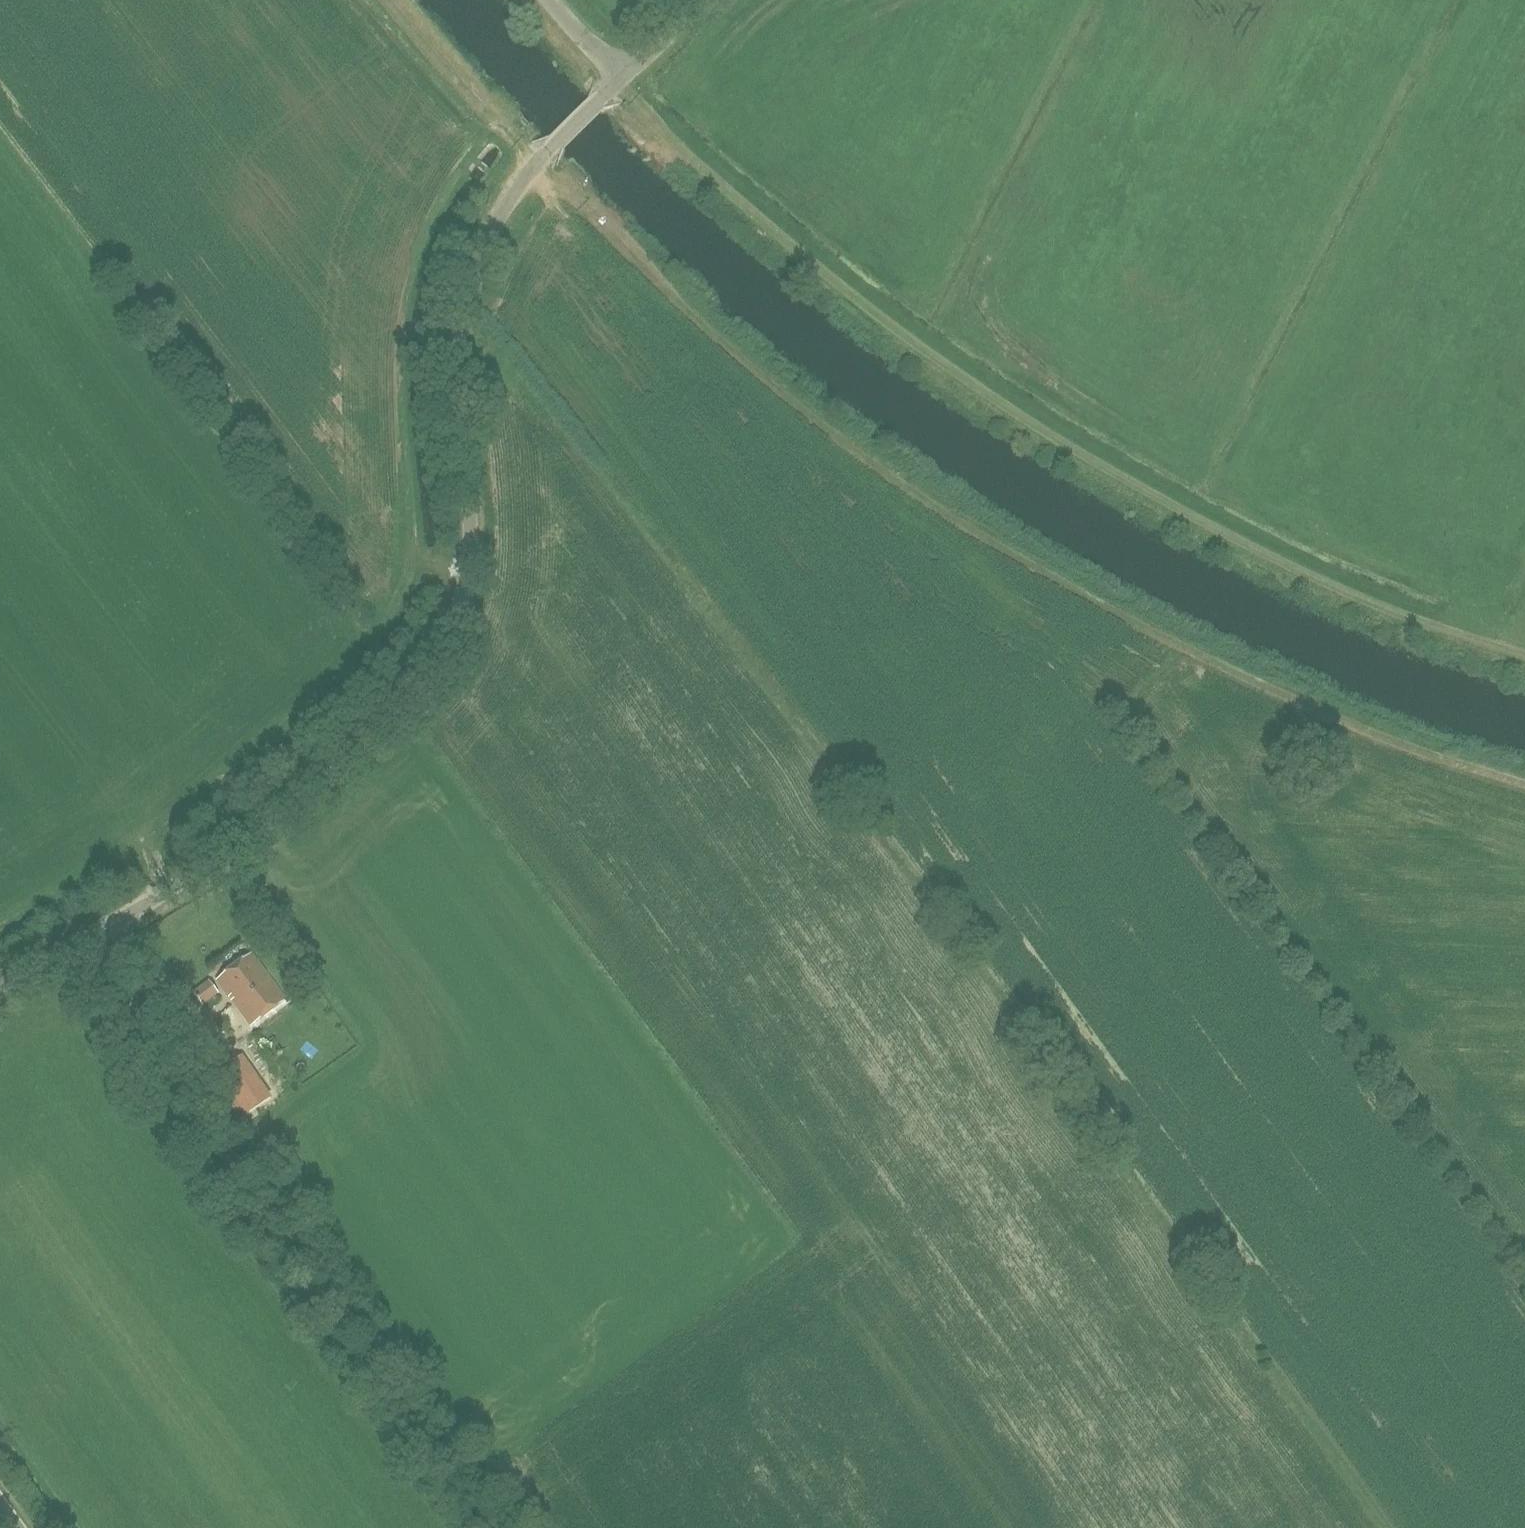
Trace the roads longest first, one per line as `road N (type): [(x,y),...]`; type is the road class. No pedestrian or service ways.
road 1 (track): [(389,0),(534,167),(778,385),(922,493),(1067,583),(1239,674),(1398,743),(1524,785)]
road 2 (unclassified): [(0,991),(224,854),(360,750),(417,690),(463,599),(471,546),(467,303),(478,255),(534,167),(623,76)]

